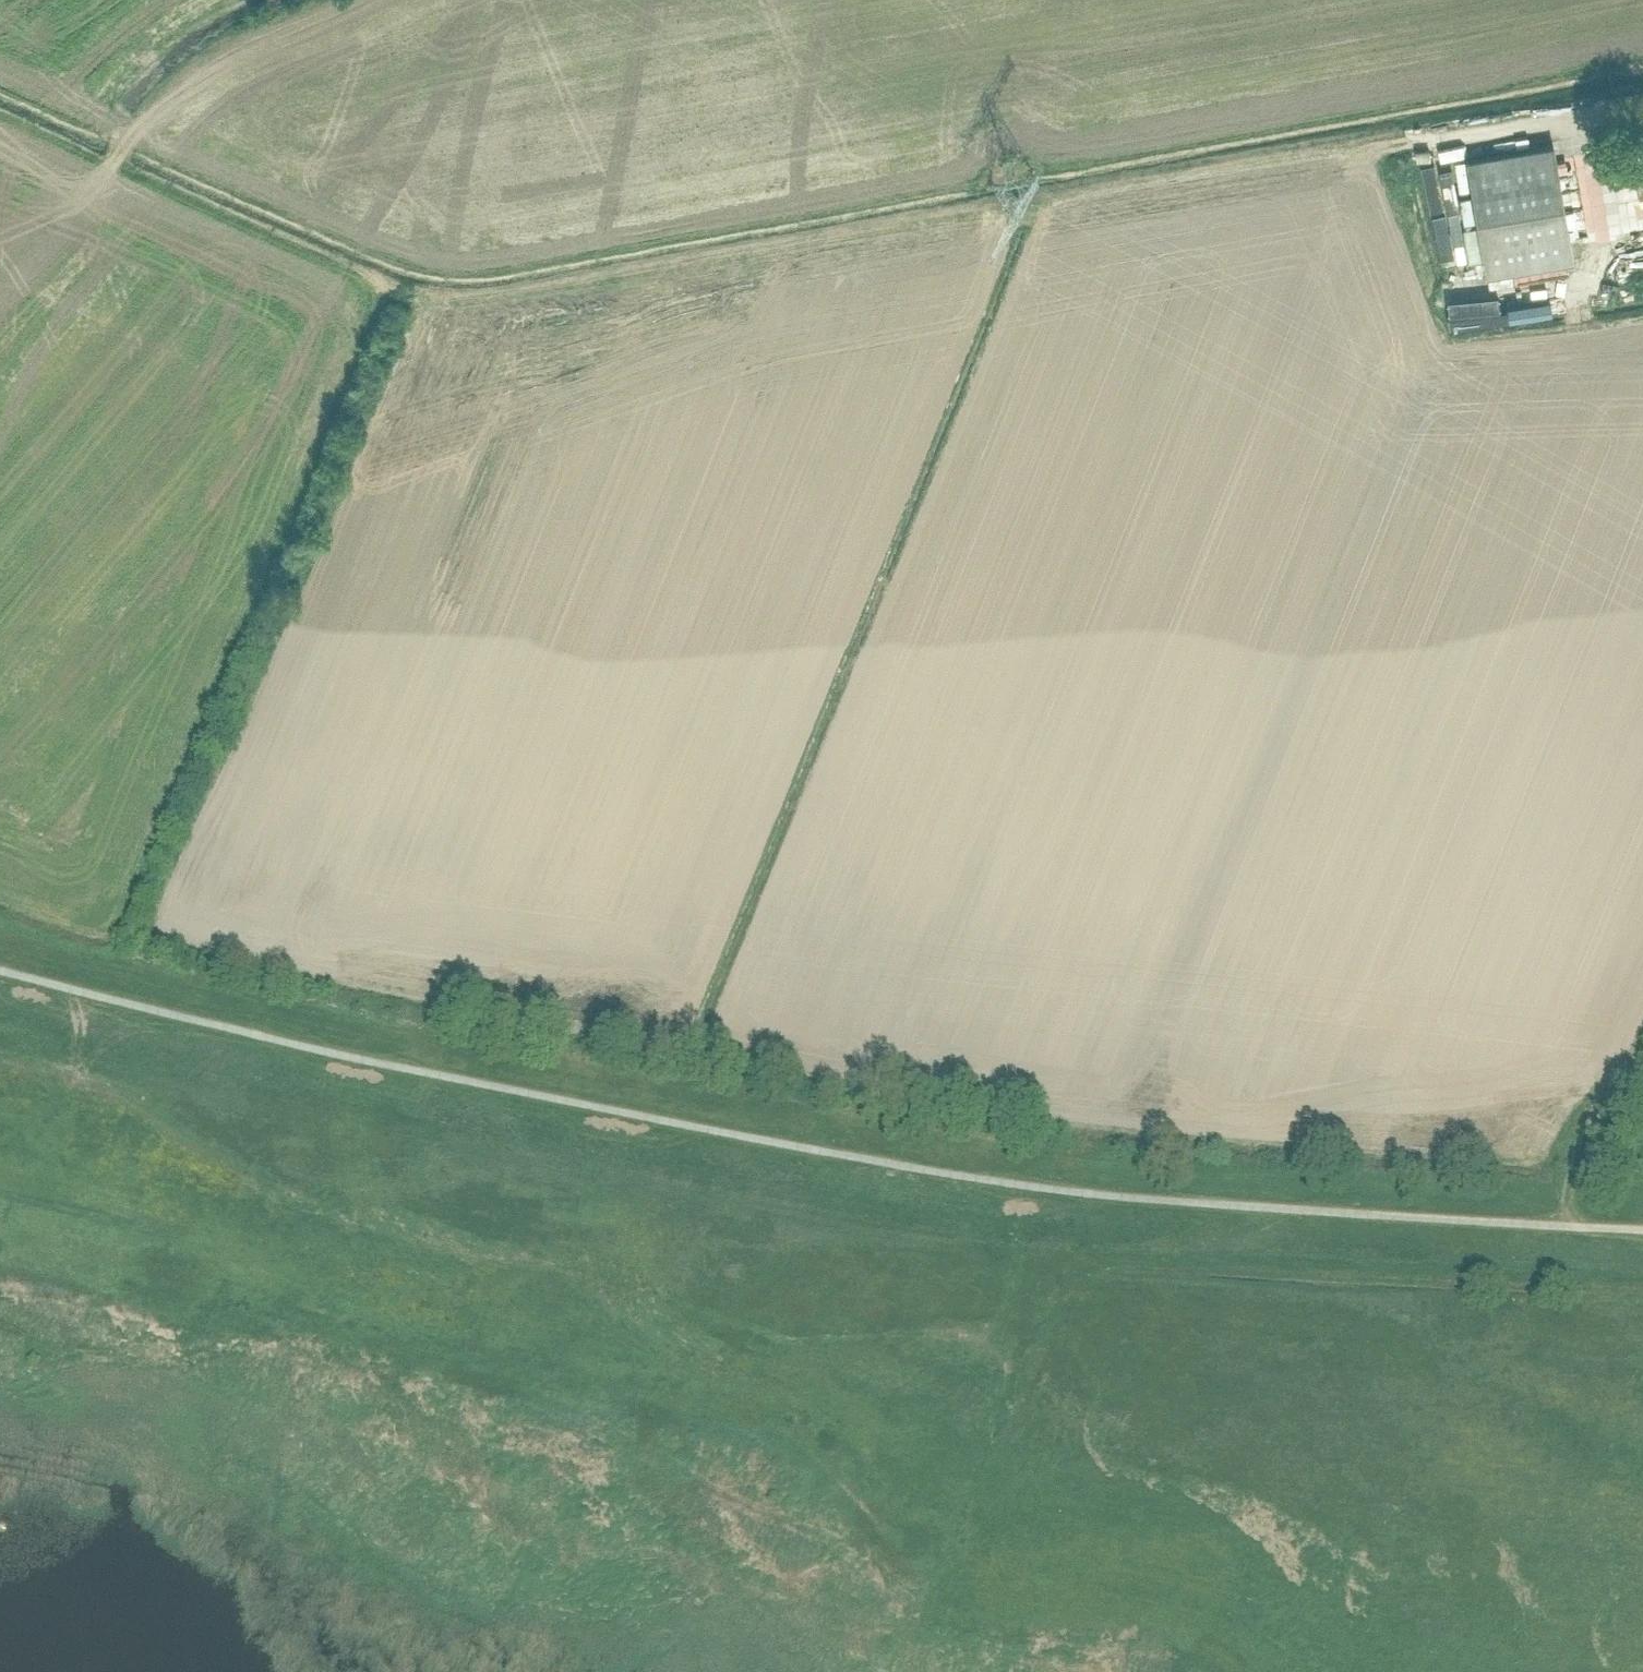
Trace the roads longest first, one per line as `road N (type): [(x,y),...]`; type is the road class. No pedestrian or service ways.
road 1 (track): [(1287,1211),(1141,1254),(1065,1256)]
road 2 (track): [(1553,1227),(1598,1103)]

